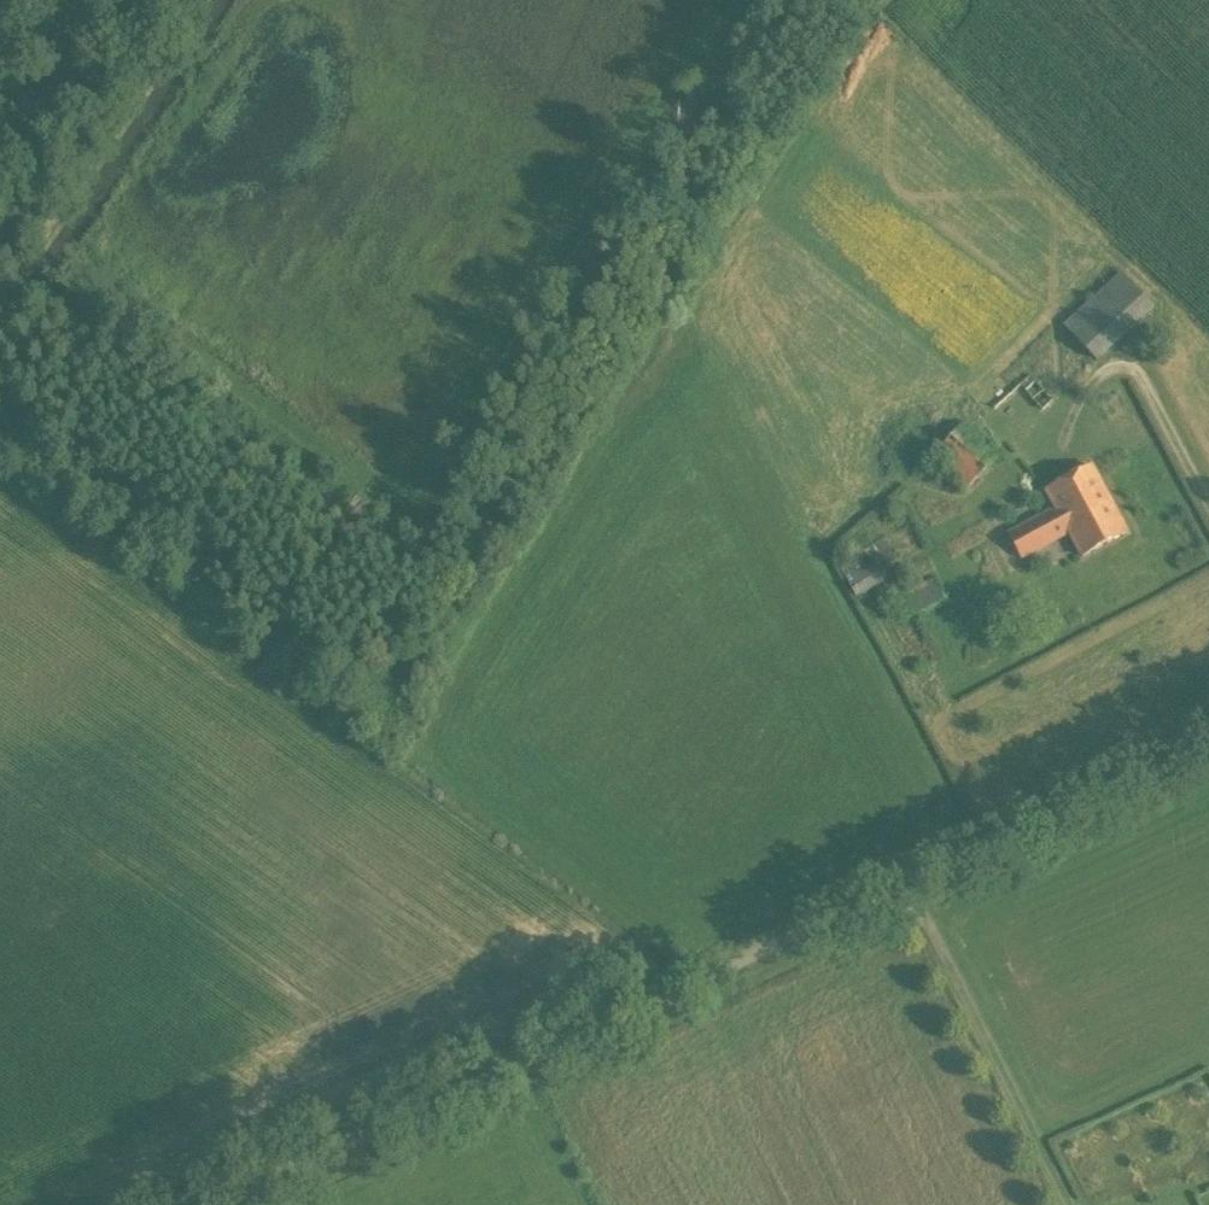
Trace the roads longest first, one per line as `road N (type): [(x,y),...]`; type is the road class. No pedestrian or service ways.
road 1 (unclassified): [(218,1204),(1208,746)]

